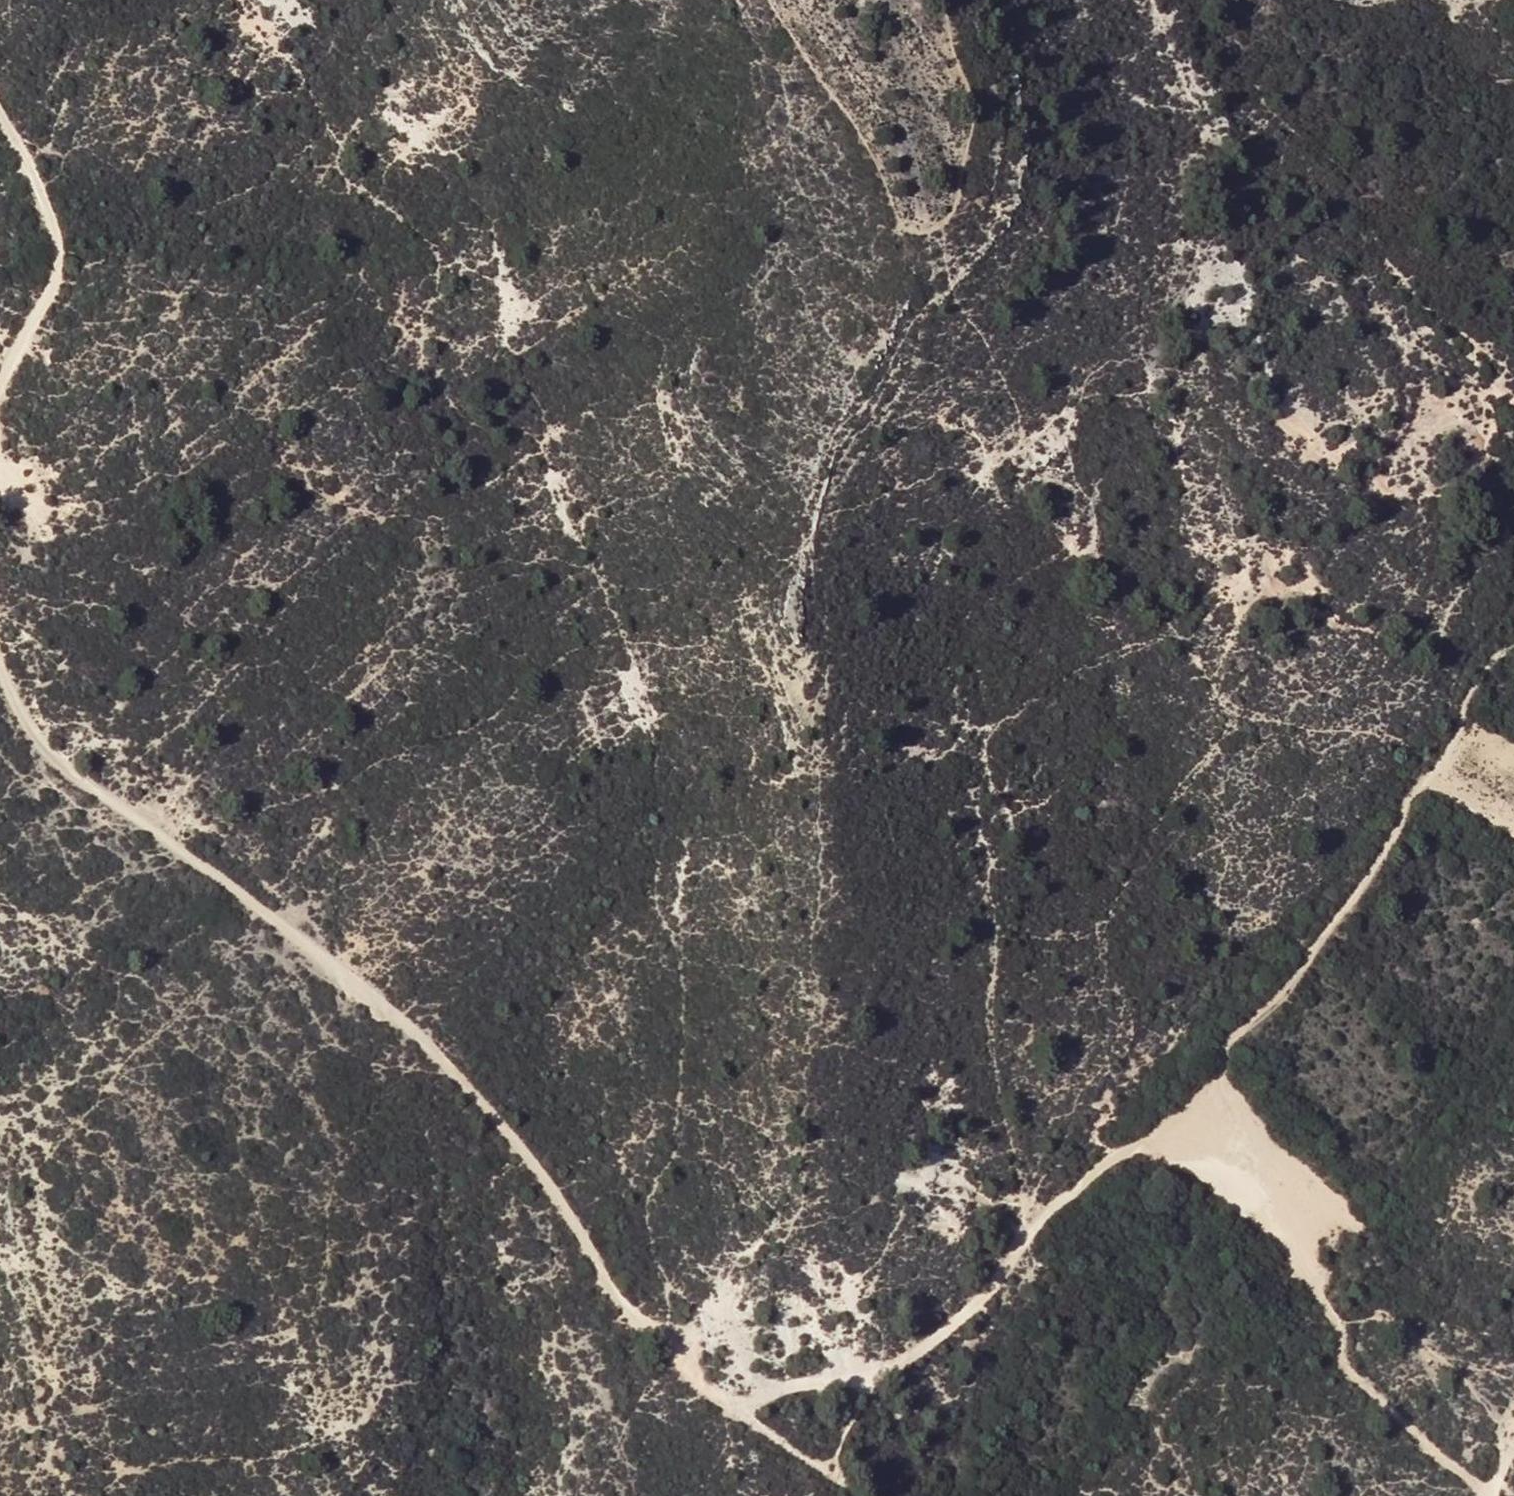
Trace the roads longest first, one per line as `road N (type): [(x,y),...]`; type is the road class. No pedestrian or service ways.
road 1 (track): [(1513,647),(1485,658),(1442,747),(1409,794),(1392,843),(1290,988),(1126,1147),(1016,1235),(947,1340),(863,1373),(723,1402),(617,1299),(572,1205),(422,1040),(338,957),(220,890),(99,791),(63,757),(0,670)]
road 2 (track): [(1126,1147),(1238,1202),(1332,1304),(1344,1371),(1487,1494)]
road 3 (track): [(0,360),(61,251),(52,204),(0,94)]

